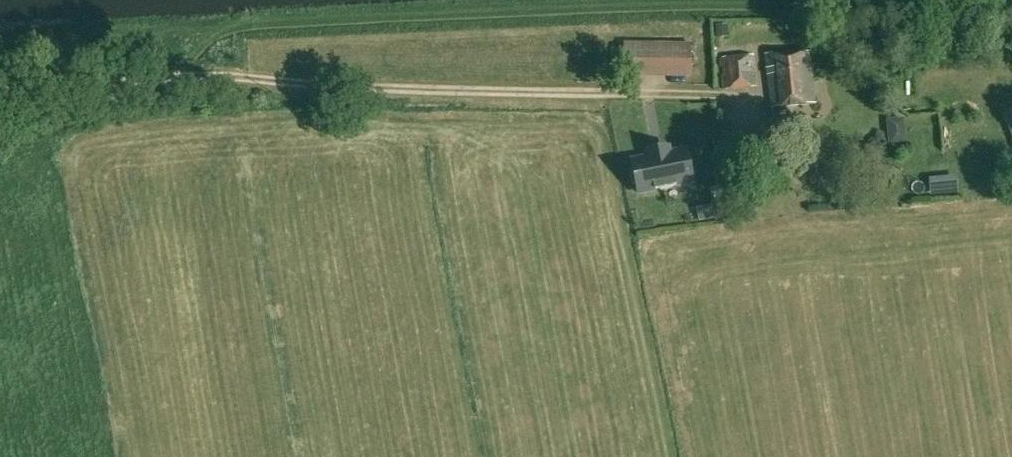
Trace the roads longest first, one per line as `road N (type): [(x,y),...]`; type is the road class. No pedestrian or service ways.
road 1 (track): [(237,76),(611,92)]
road 2 (track): [(0,90),(237,76)]

